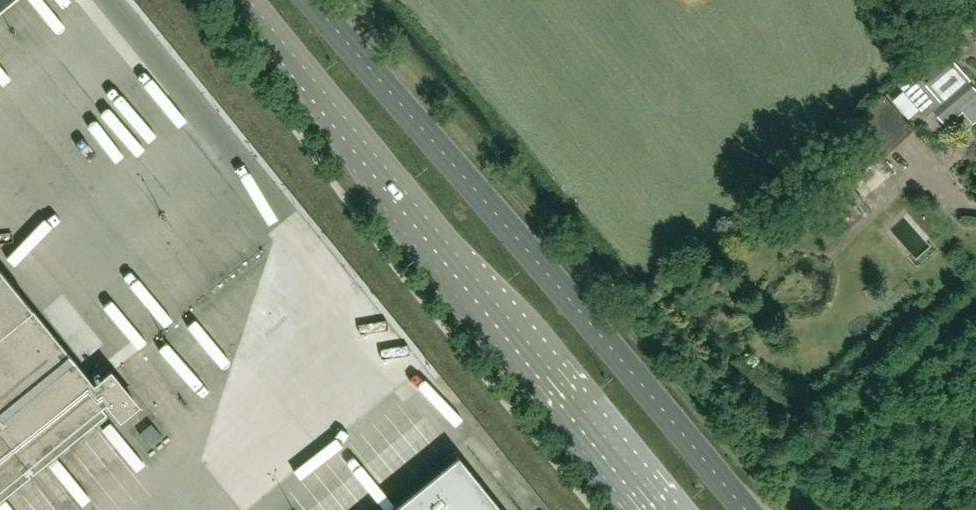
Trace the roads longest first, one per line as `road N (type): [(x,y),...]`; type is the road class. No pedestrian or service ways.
road 1 (primary): [(748,509),(312,0)]
road 2 (primary): [(251,0),(666,509)]

